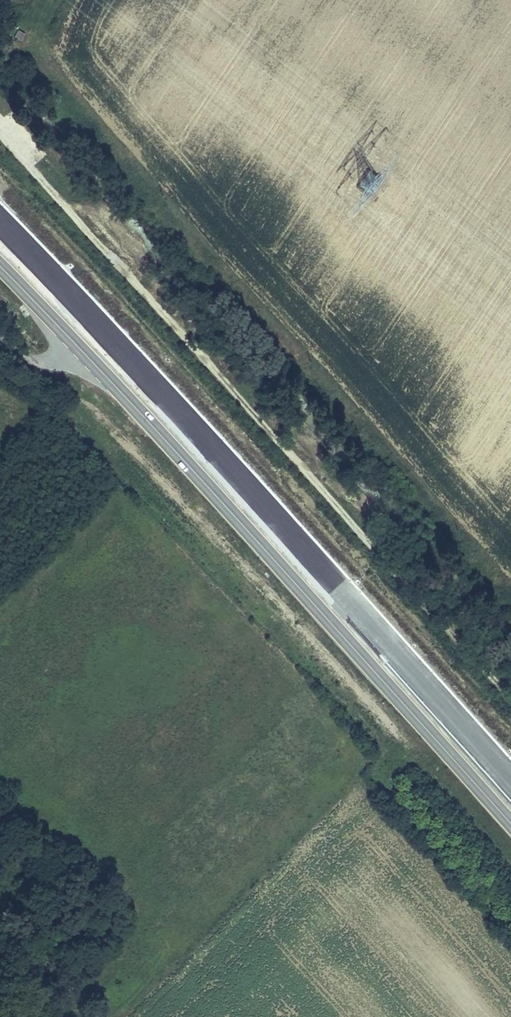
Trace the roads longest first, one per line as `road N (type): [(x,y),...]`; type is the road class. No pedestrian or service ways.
road 1 (track): [(0,135),(510,698)]
road 2 (motorway): [(0,262),(510,819)]
road 3 (motorway): [(510,783),(0,227)]

